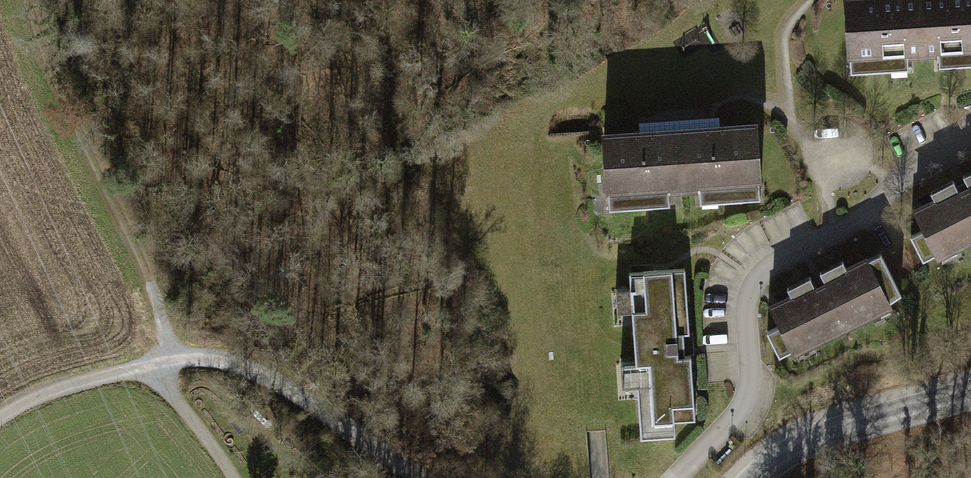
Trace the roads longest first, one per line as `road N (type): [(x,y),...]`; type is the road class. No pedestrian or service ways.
road 1 (residential): [(673,477),(742,406),(751,378),(750,294),(758,275),(840,229),(901,179),(970,147)]
road 2 (unclassified): [(0,418),(68,386),(167,363),(224,360),(261,372),(419,477)]
road 3 (track): [(167,363),(165,311),(150,263),(32,0)]
road 4 (unclassified): [(753,477),(836,430),(970,393)]
road 5 (track): [(167,363),(169,385),(231,477)]

